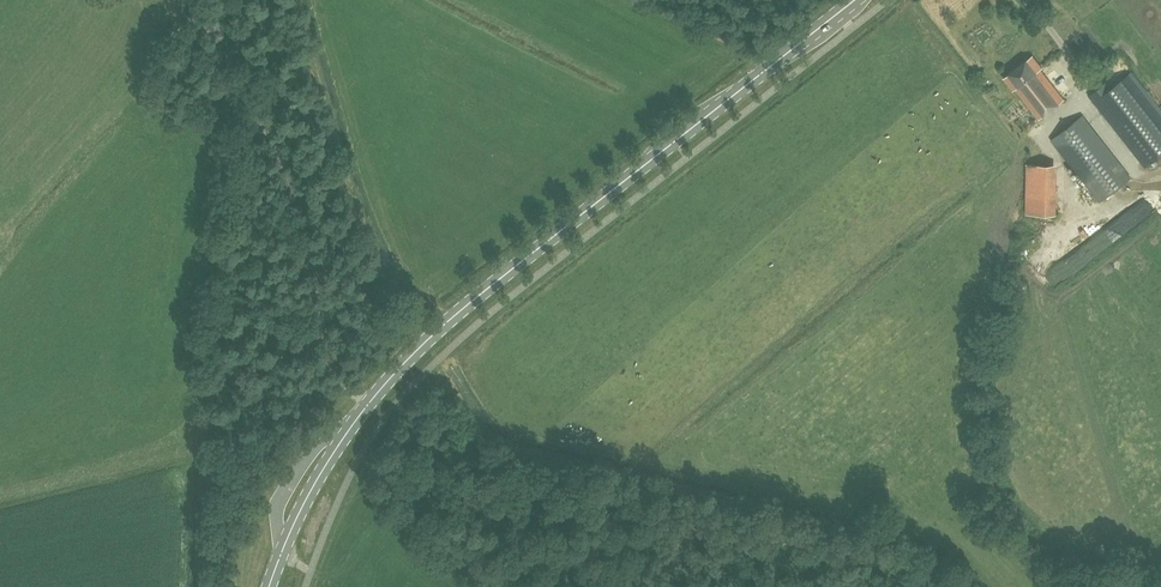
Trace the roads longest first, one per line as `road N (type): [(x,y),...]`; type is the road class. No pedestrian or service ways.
road 1 (secondary): [(266,586),(346,430),(423,343),(856,0)]

